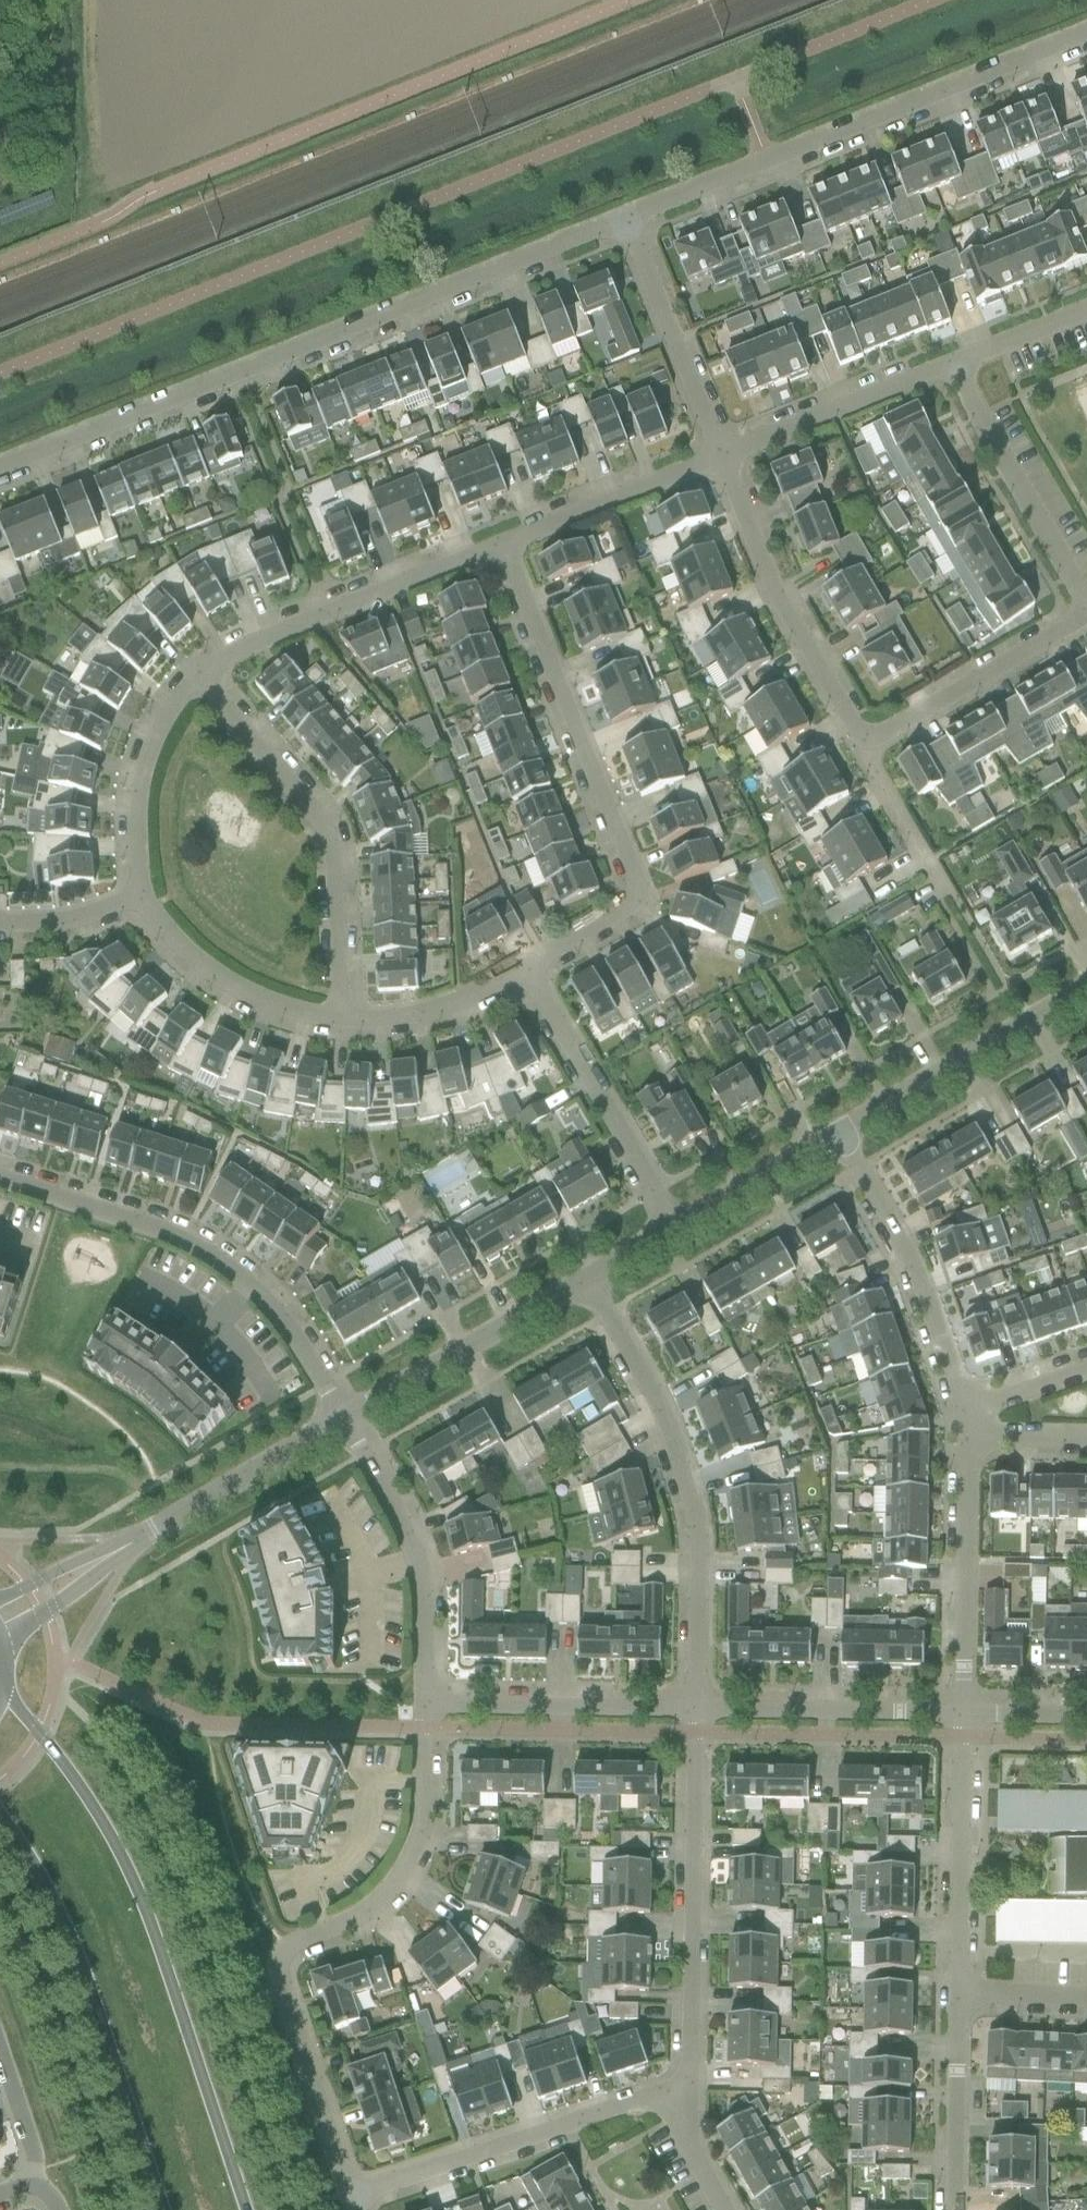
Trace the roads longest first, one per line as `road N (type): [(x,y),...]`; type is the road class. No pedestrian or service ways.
road 1 (residential): [(0,471),(625,220)]
road 2 (residential): [(352,2198),(277,1972),(285,1953),(365,1914),(404,1871),(420,1834),(431,1696)]
road 3 (secondary): [(245,2209),(155,1942),(116,1852),(40,1734),(0,1692)]
road 4 (residential): [(533,982),(631,898),(637,879),(504,548)]
road 5 (residential): [(625,220),(1086,40)]
road 6 (residential): [(692,1709),(700,1524),(683,1457),(590,1281)]
road 7 (residential): [(341,1425),(291,1316),(239,1266),(187,1238),(0,1172)]
road 8 (secondary): [(0,1822),(83,1968),(163,2209)]
road 9 (residential): [(340,1035),(336,904),(323,823),(204,675)]
road 10 (residential): [(678,2100),(689,2067),(692,1709)]
road 11 (residential): [(678,2100),(637,2101),(352,2198)]
road 12 (residential): [(204,675),(258,638),(504,548)]
road 13 (residential): [(860,750),(724,460)]
road 14 (residential): [(968,1412),(940,1335),(843,1137)]
road 15 (residential): [(431,1696),(423,1681),(425,1593),(410,1544),(341,1425)]
road 16 (residential): [(341,1425),(590,1281)]
road 17 (residential): [(680,1227),(533,982)]
road 18 (residential): [(843,1137),(1086,988)]
road 19 (residential): [(1085,615),(962,364)]
road 20 (residential): [(959,1990),(962,1713)]
road 21 (residential): [(962,1713),(970,1438)]
road 22 (residential): [(962,1713),(692,1709)]
road 23 (residential): [(692,1709),(456,1708),(431,1696)]
road 24 (residential): [(860,750),(1085,615)]
road 25 (residential): [(145,910),(131,833),(134,785),(164,707),(204,675)]
road 26 (residential): [(724,460),(625,220)]
road 27 (residential): [(724,460),(962,364)]
road 28 (residential): [(340,1035),(249,1011),(161,943),(145,910)]
road 29 (residential): [(504,548),(724,460)]
road 30 (unclassified): [(140,1542),(341,1425)]
road 31 (residential): [(956,2209),(959,1990)]
road 32 (residential): [(533,982),(407,1030),(340,1035)]
road 33 (residential): [(680,1227),(843,1137)]
road 34 (unclassified): [(0,1655),(140,1542)]
road 35 (unclassified): [(140,1542),(0,1592)]
road 36 (residential): [(0,928),(66,927),(145,910)]
road 37 (residential): [(0,2060),(31,2153),(34,2192)]
road 38 (residential): [(962,364),(1086,314)]
road 39 (residential): [(1086,1997),(959,1990)]
road 40 (residential): [(968,1412),(1086,1370)]
road 41 (residential): [(1086,1715),(962,1713)]

